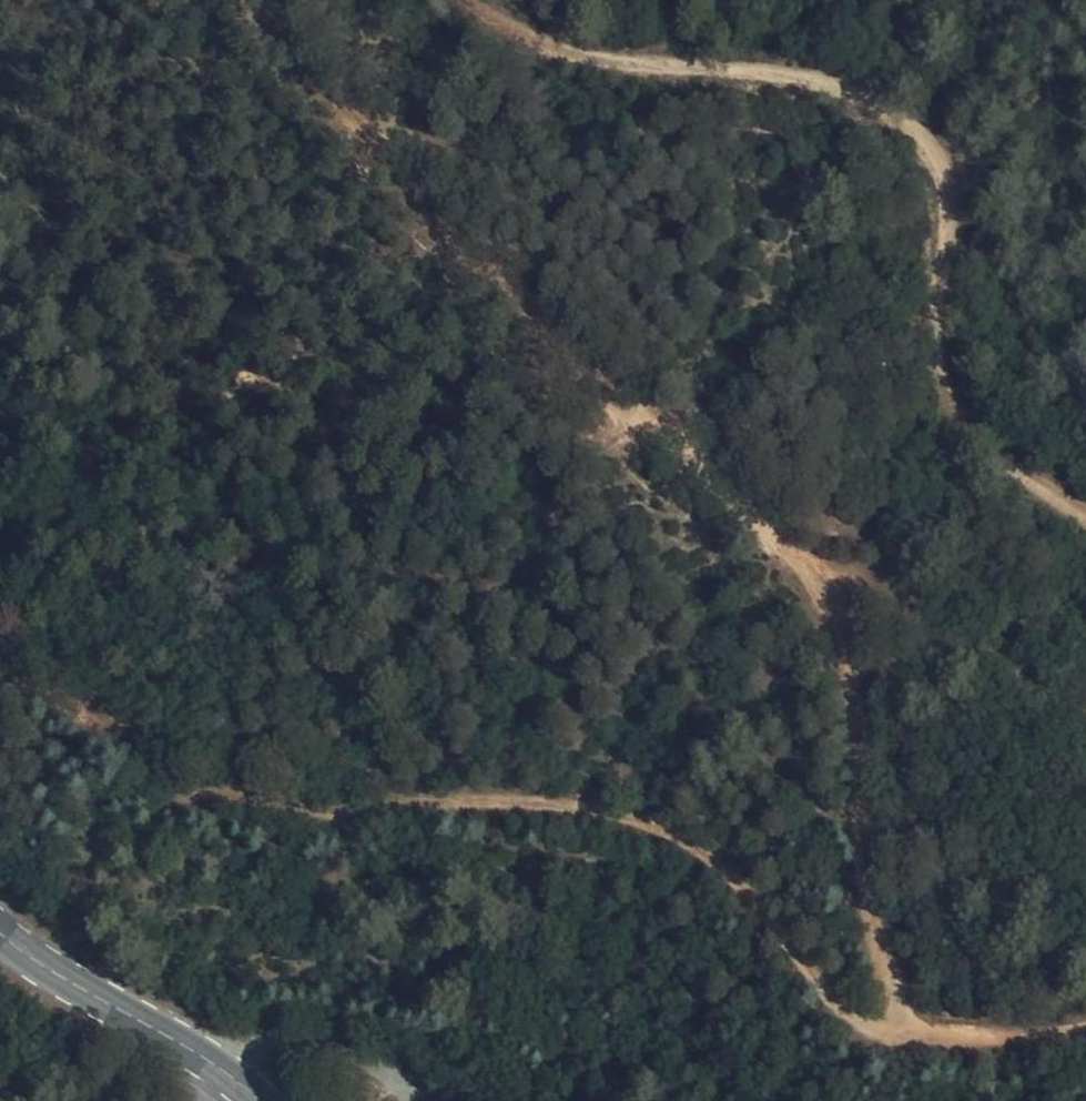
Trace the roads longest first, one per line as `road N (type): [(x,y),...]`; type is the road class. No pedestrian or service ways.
road 1 (track): [(251,0),(367,159),(867,627),(897,750),(880,876),(899,1052)]
road 2 (track): [(0,647),(47,674),(198,801),(440,836),(662,849),(771,910),(899,1052),(1085,1047)]
road 3 (track): [(1085,513),(1008,466),(971,406),(943,326),(963,243),(944,158),(869,114),(748,91),(637,83),(510,56),(463,0)]
road 4 (secondary): [(0,934),(216,1066),(258,1100)]

